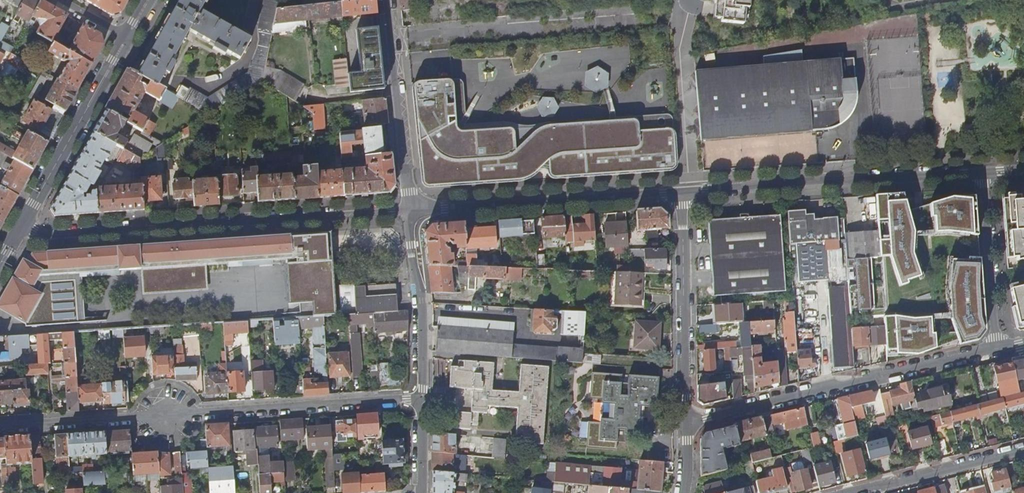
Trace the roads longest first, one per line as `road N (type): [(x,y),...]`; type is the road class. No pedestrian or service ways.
road 1 (residential): [(0,427),(421,400)]
road 2 (tertiary): [(410,211),(43,233),(23,226)]
road 3 (residential): [(686,422),(995,350)]
road 4 (tertiary): [(983,171),(682,193)]
road 5 (tertiary): [(682,193),(410,211)]
road 6 (residential): [(686,422),(682,193)]
road 7 (secondary): [(125,36),(23,226)]
road 8 (residential): [(410,211),(386,0)]
road 9 (residential): [(410,211),(421,400)]
road 10 (residential): [(983,171),(995,350)]
road 11 (residential): [(1023,449),(853,492)]

